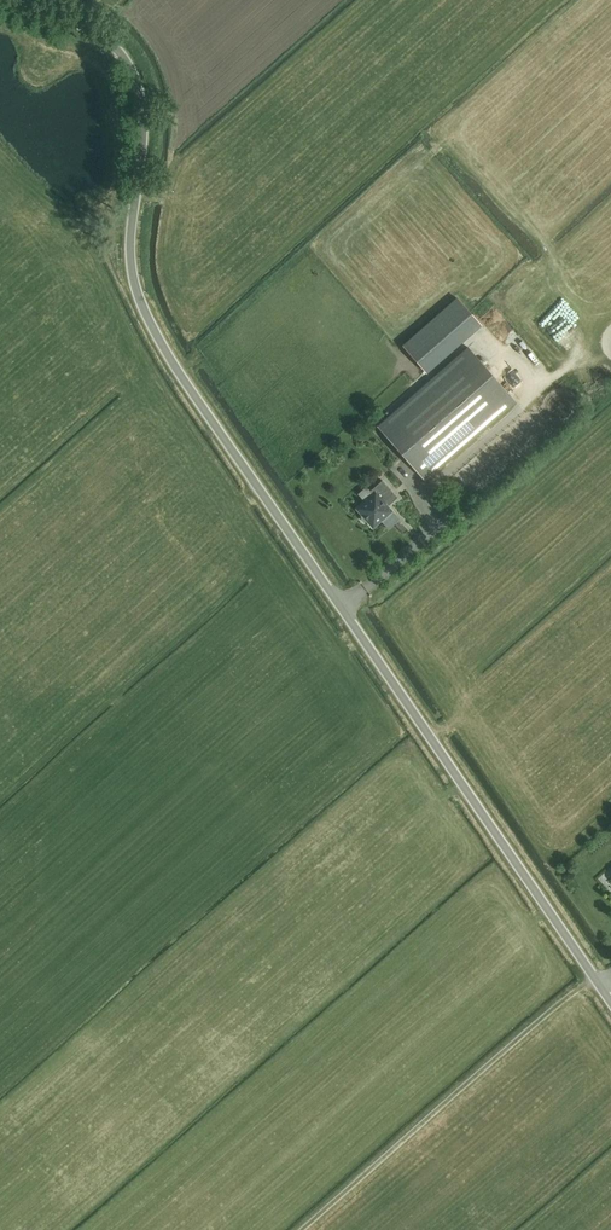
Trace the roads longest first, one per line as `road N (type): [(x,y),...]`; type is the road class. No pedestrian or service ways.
road 1 (tertiary): [(610,1003),(146,319),(131,276),(144,115),(132,64),(102,37),(4,0)]

